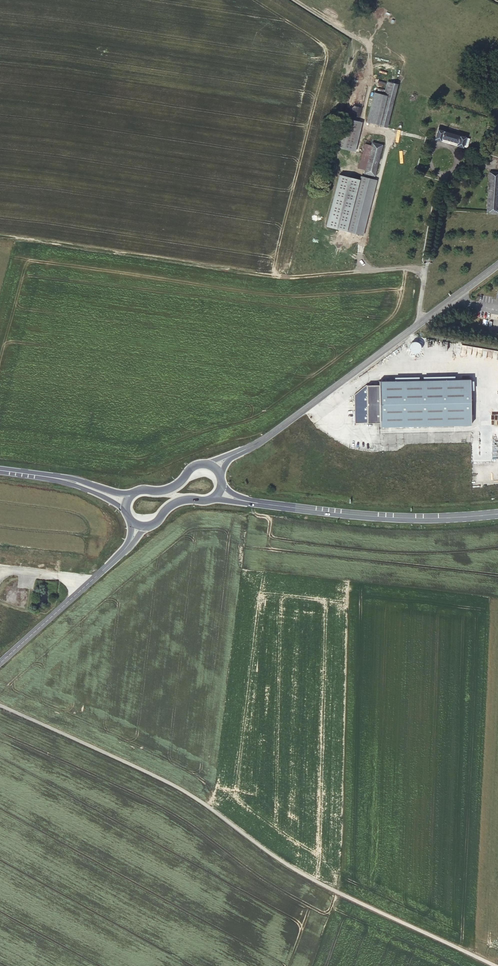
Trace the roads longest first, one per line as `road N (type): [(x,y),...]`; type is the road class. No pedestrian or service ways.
road 1 (unclassified): [(0,707),(196,798),(262,849),(495,965)]
road 2 (track): [(420,323),(426,267),(273,274),(0,236)]
road 3 (tertiary): [(231,456),(497,266)]
road 4 (primary): [(247,501),(412,519),(497,513)]
road 5 (tertiary): [(0,664),(125,549)]

